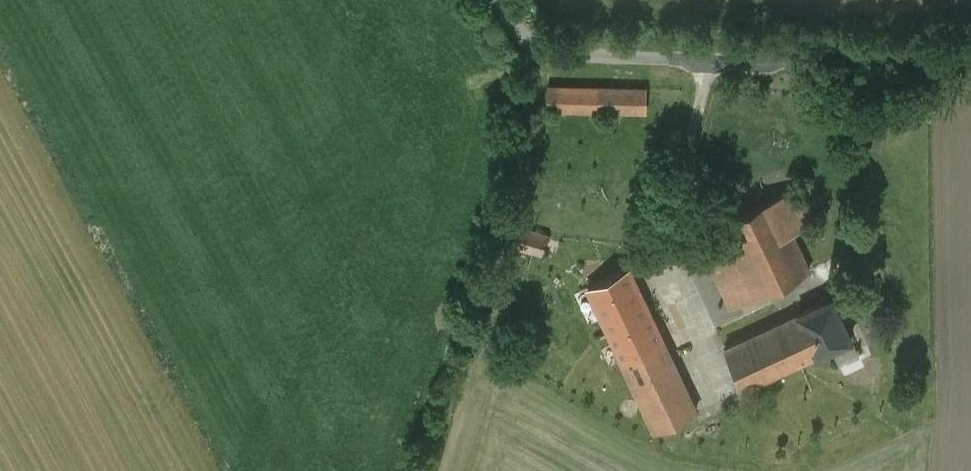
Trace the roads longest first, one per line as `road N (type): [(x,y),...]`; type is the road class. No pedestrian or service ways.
road 1 (unclassified): [(970,49),(926,56),(570,56),(528,42),(493,0)]

